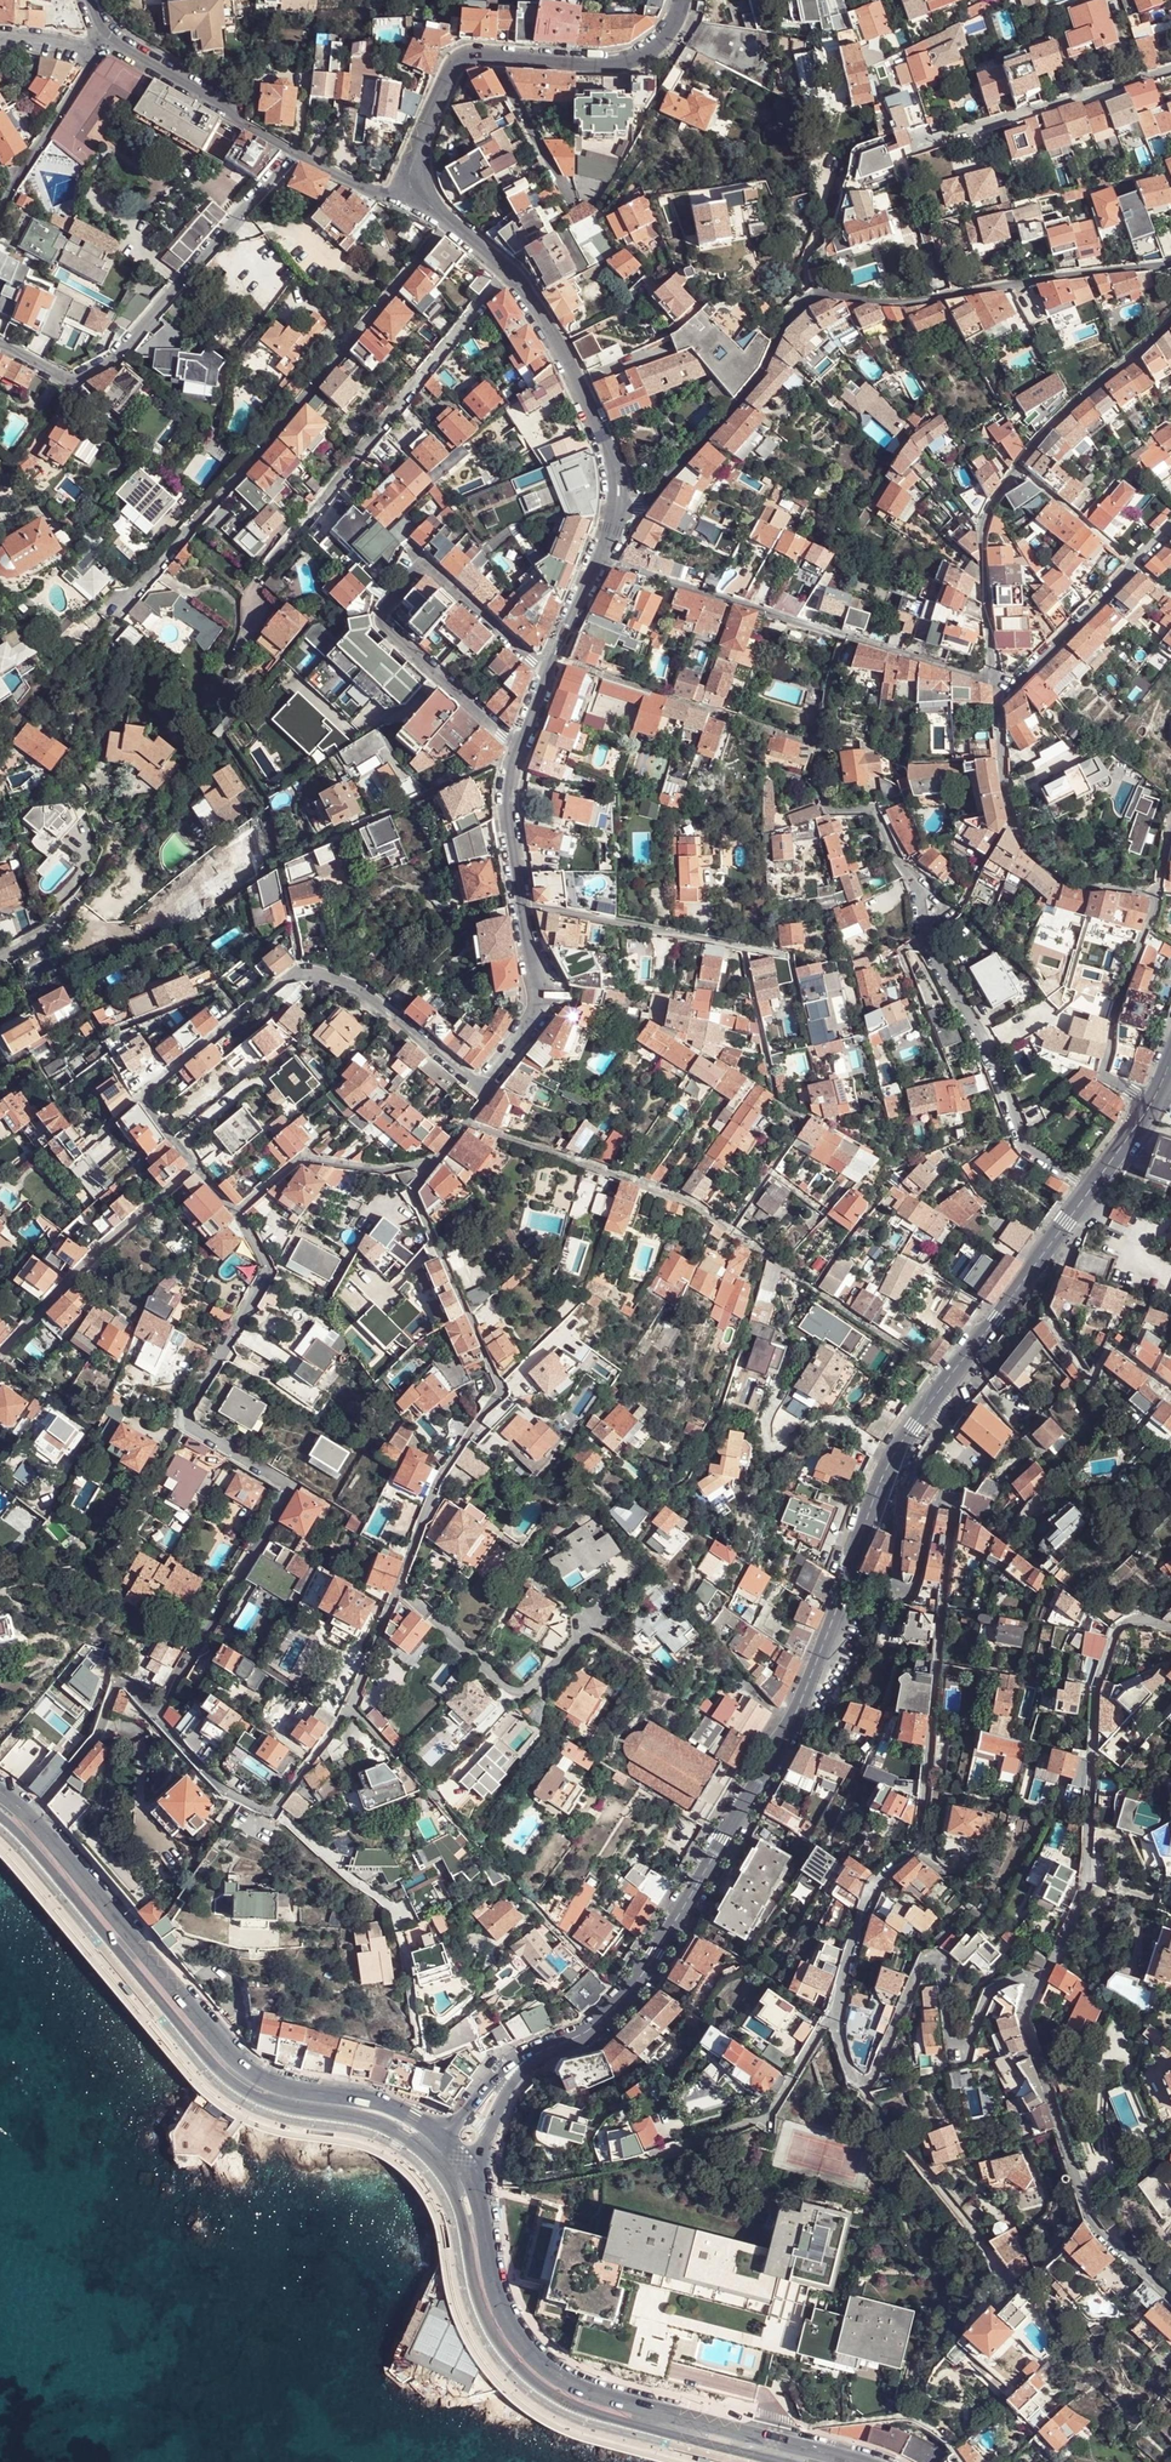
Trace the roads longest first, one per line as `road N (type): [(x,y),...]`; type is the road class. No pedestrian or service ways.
road 1 (residential): [(835,2015),(874,1885),(909,1854),(922,1830),(952,1513),(946,1500),(933,1506),(912,1591),(901,1592),(895,1573),(902,1495),(946,1423),(940,1393)]
road 2 (tertiary): [(531,2057),(600,2024),(655,1952),(788,1722),(899,1449),(940,1393)]
road 3 (residential): [(236,1212),(269,1271),(185,1413),(189,1426),(285,1484),(288,1495),(155,1716)]
road 4 (residential): [(435,1160),(410,1191),(502,1393),(440,1477),(353,1707)]
road 5 (secondary): [(0,1818),(243,2090),(376,2123),(436,2167)]
road 6 (secondary): [(858,2461),(595,2394),(545,2367),(500,2306),(464,2165)]
road 7 (secondary): [(441,2140),(393,2108),(277,2086),(251,2073),(29,1817)]
road 8 (residential): [(446,221),(109,616)]
road 9 (secondary): [(436,2167),(456,2204),(483,2313),(532,2381),(588,2412),(779,2461)]
road 10 (residential): [(1170,318),(1044,430),(994,496),(979,528),(996,685)]
road 11 (residential): [(486,1095),(354,989),(301,970),(142,1097)]
road 12 (residential): [(1170,1628),(1135,1619),(1115,1631),(1097,1692),(1087,1887),(1038,1982)]
road 13 (residential): [(547,672),(433,569),(417,572),(384,612),(388,632),(518,748)]
road 14 (residential): [(602,561),(996,685)]
road 15 (residential): [(294,155),(97,371),(65,380),(0,345)]
road 16 (residential): [(505,271),(257,579)]
road 17 (residential): [(1170,264),(902,302),(808,299)]
road 18 (residential): [(1038,1982),(1024,2020),(1088,2216),(1170,2296)]
road 19 (residential): [(861,2082),(875,2075),(930,1960),(941,1968),(947,2037),(960,2048),(996,1988),(1016,1978),(1038,1982)]
road 20 (residential): [(635,1539),(687,1475),(716,1421),(762,1252)]
road 21 (residential): [(996,685),(1010,819),(1020,845),(1069,887),(1158,895)]
road 22 (residential): [(1090,1188),(1026,1147),(987,1053),(923,939)]
road 23 (residential): [(808,299),(787,316),(761,372),(645,506),(619,511)]
road 24 (residential): [(353,1707),(274,1814),(230,1795),(155,1716)]
road 25 (residential): [(0,1356),(112,1237),(195,1164)]
road 26 (residential): [(522,907),(790,958)]
road 27 (residential): [(1170,69),(910,147)]
road 28 (residential): [(505,271),(562,355),(605,445),(619,511)]
road 29 (residential): [(631,2161),(770,2117),(835,2015)]
road 30 (tertiary): [(940,1393),(1090,1188)]
road 31 (residential): [(1158,895),(1105,1071),(1151,1106)]
road 32 (residential): [(996,685),(1018,683),(1170,528)]
road 33 (residential): [(684,0),(666,37),(628,61),(488,57)]
road 34 (residential): [(236,1212),(299,1158),(385,1169),(435,1160)]
road 35 (residential): [(107,39),(294,155)]
road 36 (residential): [(155,1716),(127,1684),(116,1685),(97,1738),(29,1817)]
road 37 (residential): [(522,907),(539,998),(486,1095)]
road 38 (residential): [(979,2238),(861,2082)]
road 39 (residential): [(914,876),(874,808),(830,810),(810,777),(818,747)]
road 40 (residential): [(10,187),(107,39)]
road 41 (residential): [(488,57),(464,54),(450,70),(423,143),(423,194)]
road 42 (residential): [(488,57),(572,208)]
road 43 (residential): [(847,145),(800,267),(808,299)]
road 44 (residential): [(518,748),(507,810),(522,907)]
road 45 (residential): [(294,155),(380,194),(423,194)]
road 46 (tertiary): [(464,2165),(531,2057)]
road 47 (tertiary): [(531,2057),(495,2075),(441,2140)]
road 48 (residential): [(602,561),(547,672)]

